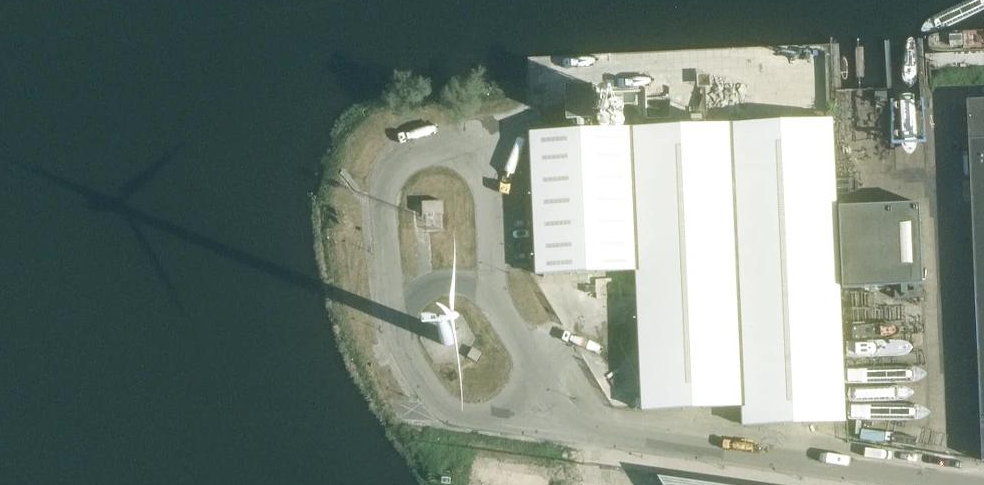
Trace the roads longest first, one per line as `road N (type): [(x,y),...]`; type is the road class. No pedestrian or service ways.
road 1 (unclassified): [(494,285),(485,152),(441,144),(397,162),(382,196),(397,307)]
road 2 (unclassified): [(934,484),(587,435)]
road 3 (unclassified): [(397,307),(403,341),(433,399),(460,414),(587,435)]
road 4 (unclassified): [(587,435),(494,285)]

